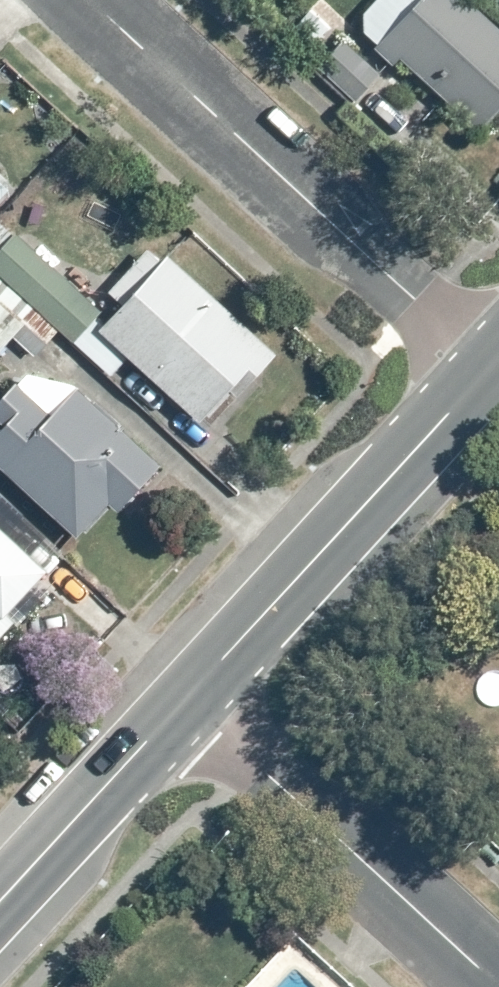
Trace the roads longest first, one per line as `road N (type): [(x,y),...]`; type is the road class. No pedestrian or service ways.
road 1 (residential): [(88,0),(491,366)]
road 2 (residential): [(190,699),(491,366)]
road 3 (residential): [(498,985),(190,699)]
road 4 (residential): [(0,904),(190,699)]

